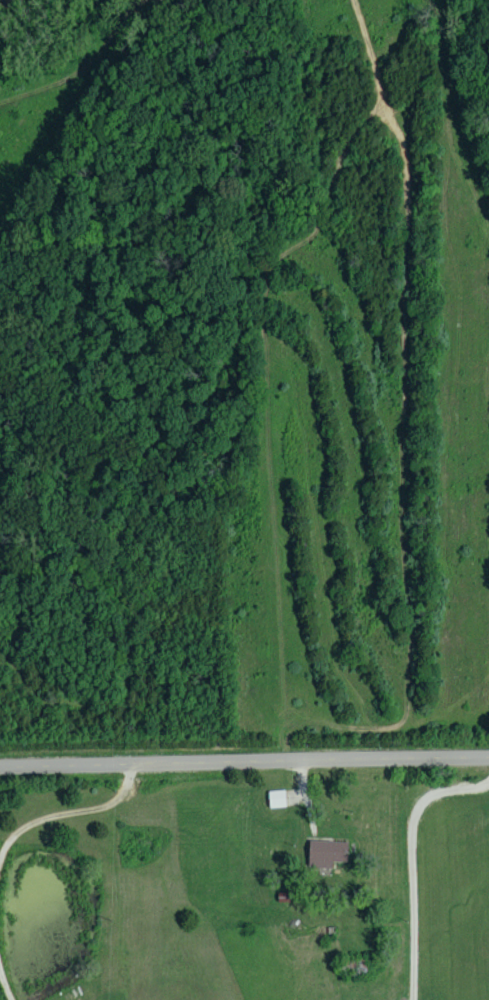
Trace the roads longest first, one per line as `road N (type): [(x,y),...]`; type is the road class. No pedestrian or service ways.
road 1 (residential): [(0,766),(488,757)]

